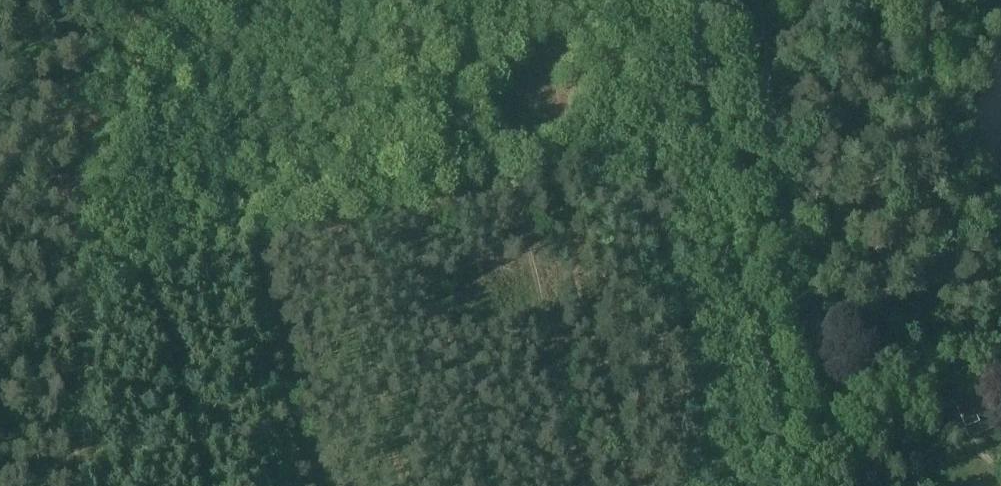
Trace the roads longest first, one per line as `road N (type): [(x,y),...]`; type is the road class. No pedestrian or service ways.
road 1 (tertiary): [(873,485),(821,348),(798,257),(751,0)]
road 2 (track): [(93,0),(74,485)]

